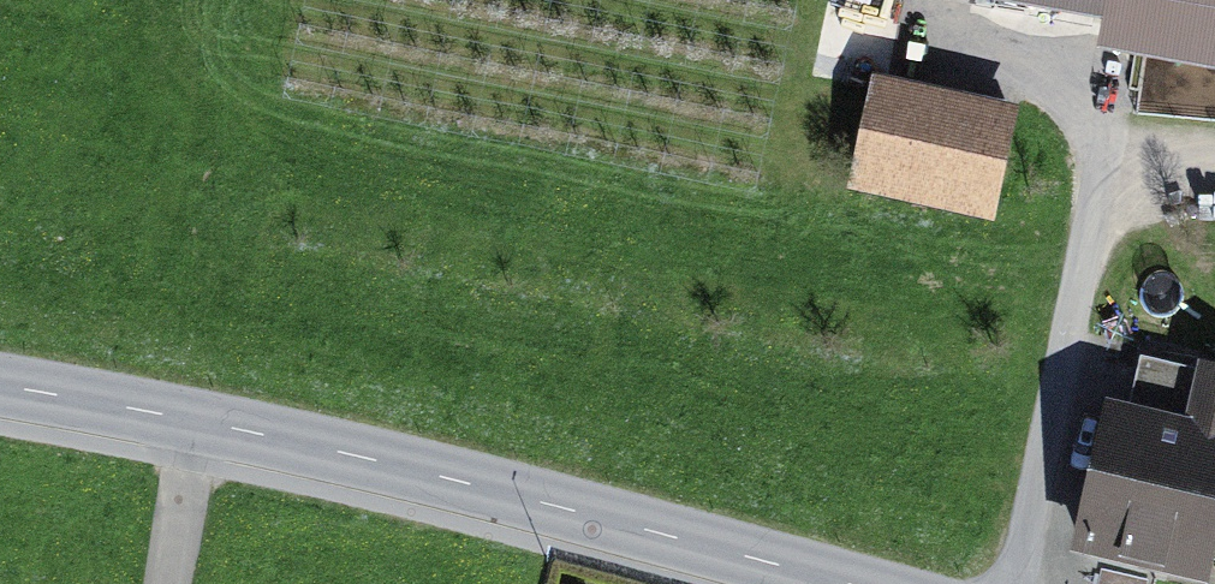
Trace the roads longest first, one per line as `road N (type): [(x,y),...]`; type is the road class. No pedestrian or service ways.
road 1 (tertiary): [(849,583),(498,487),(0,387)]
road 2 (track): [(918,52),(1127,105),(1013,583)]
road 3 (track): [(190,421),(170,583)]

